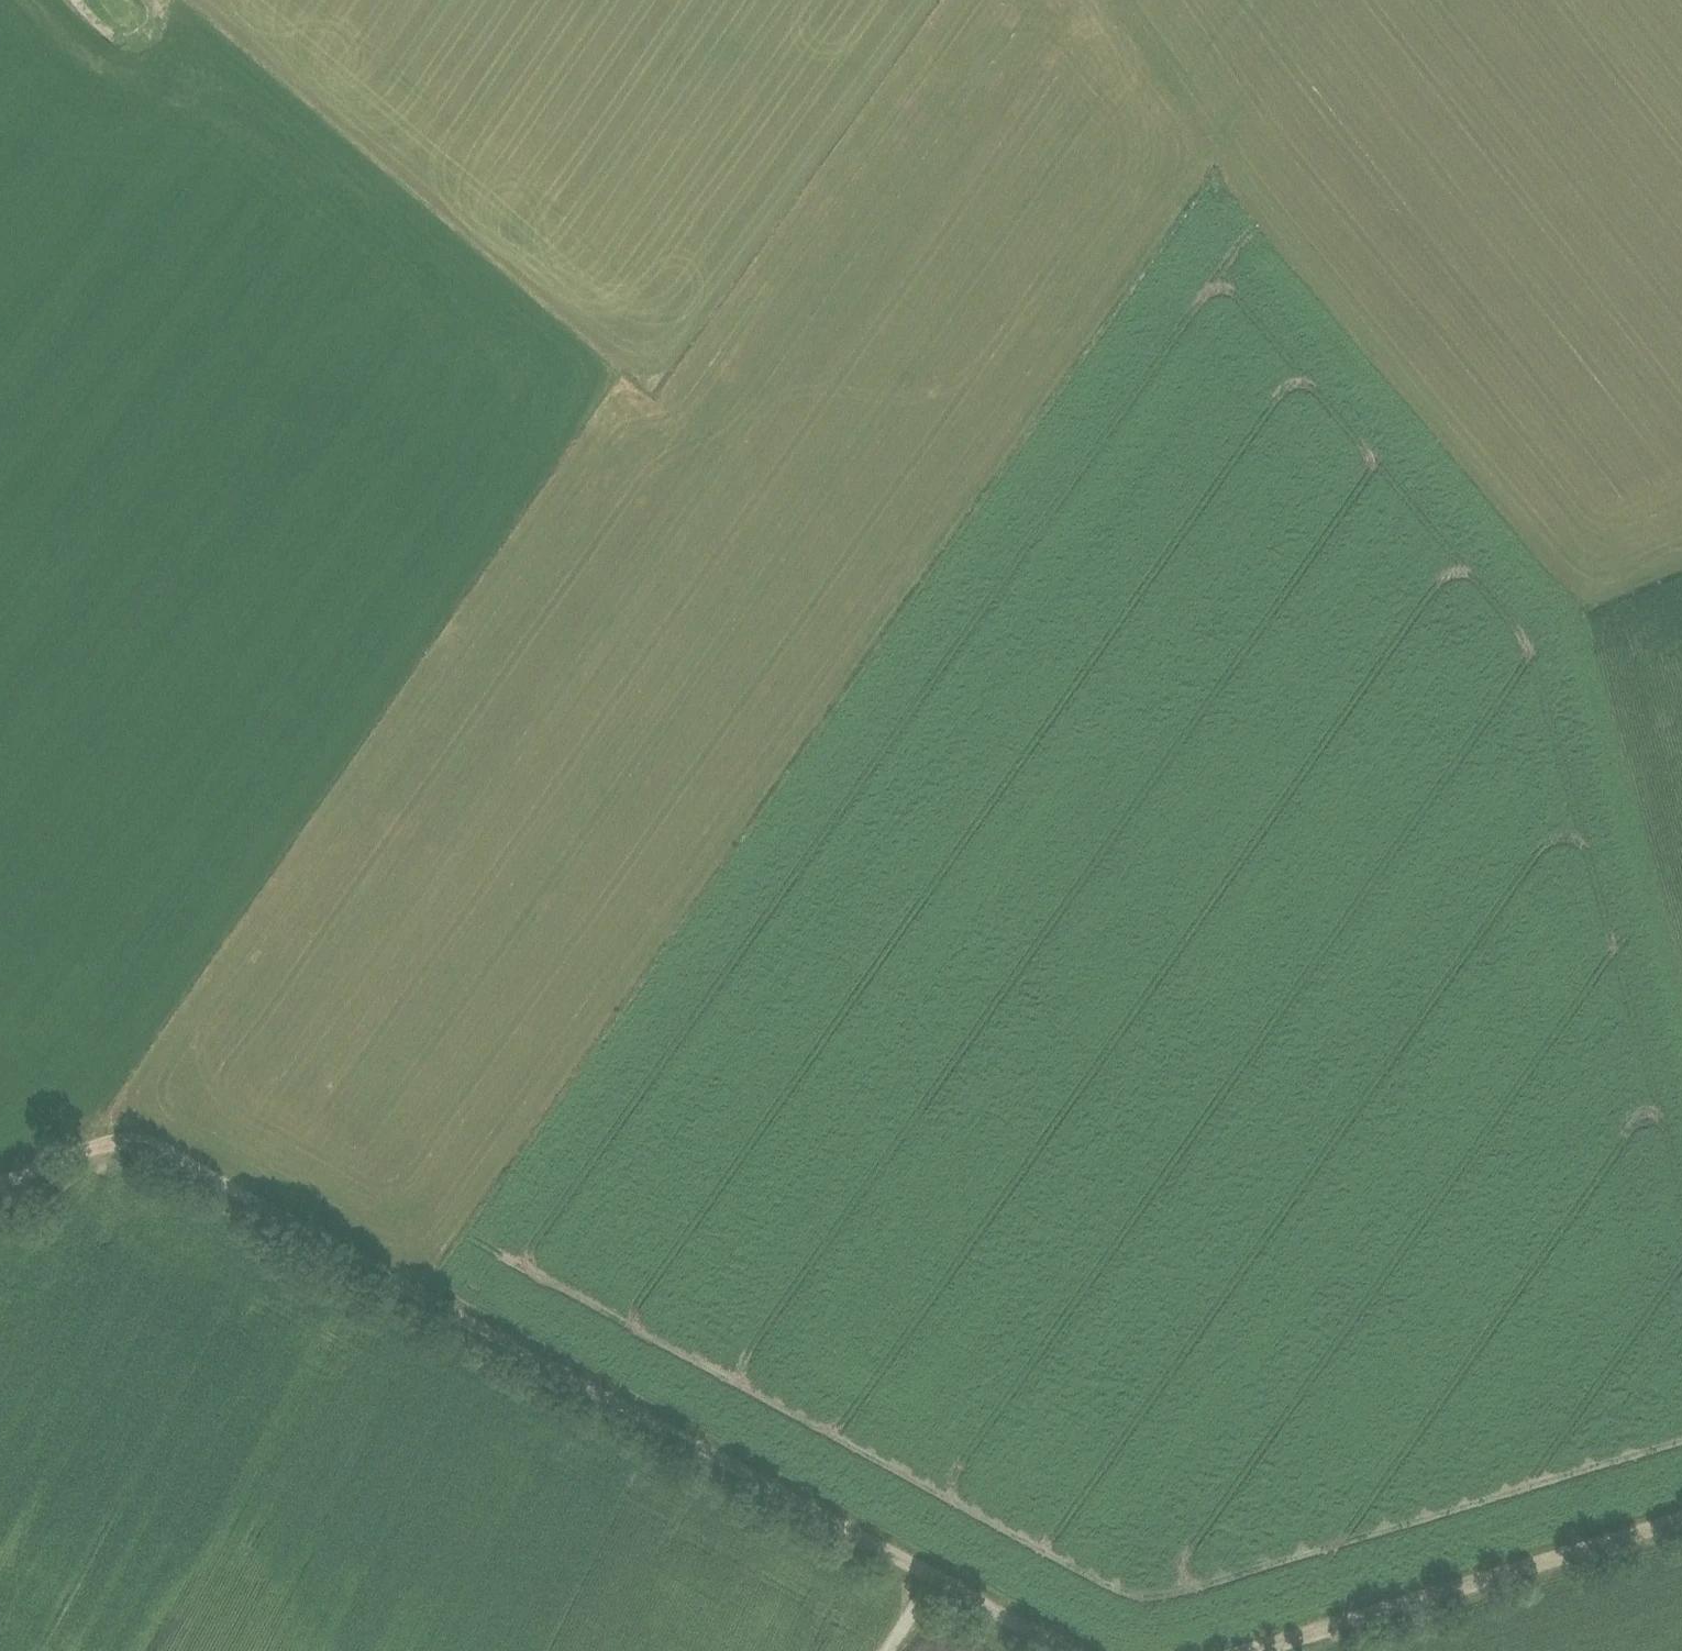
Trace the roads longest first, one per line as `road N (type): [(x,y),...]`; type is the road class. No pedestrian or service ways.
road 1 (track): [(1066,1650),(171,1158),(139,1144),(114,1147),(0,1182)]
road 2 (track): [(1255,1650),(1681,1523)]

